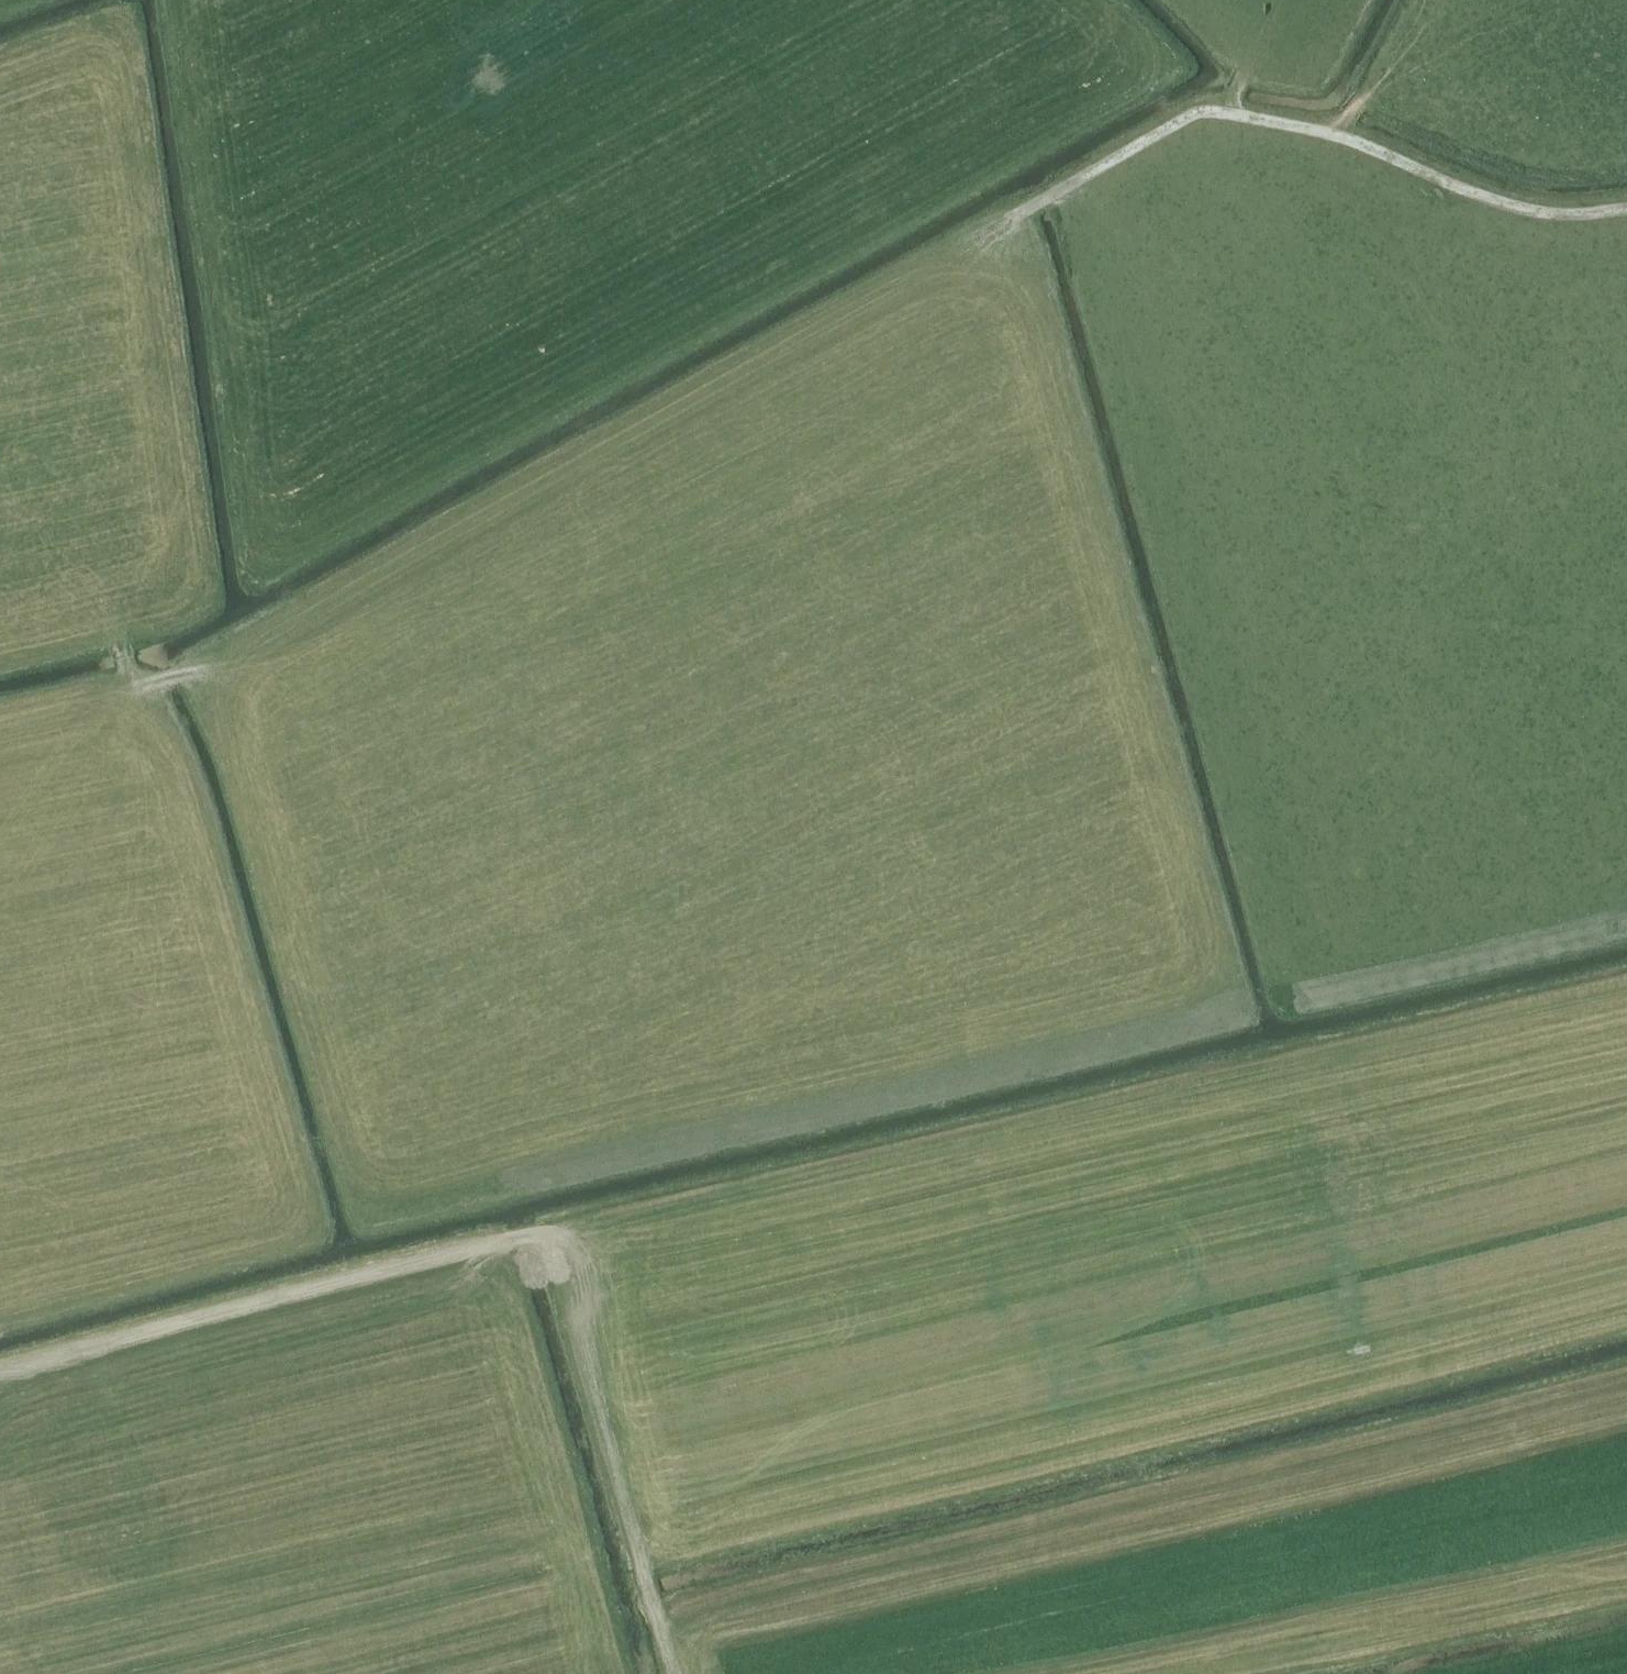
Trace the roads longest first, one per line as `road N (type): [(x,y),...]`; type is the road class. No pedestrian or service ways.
road 1 (track): [(0,1364),(497,1237),(537,1239),(669,1673)]
road 2 (track): [(1626,208),(1536,211),(1337,135),(1206,111),(1011,220)]

